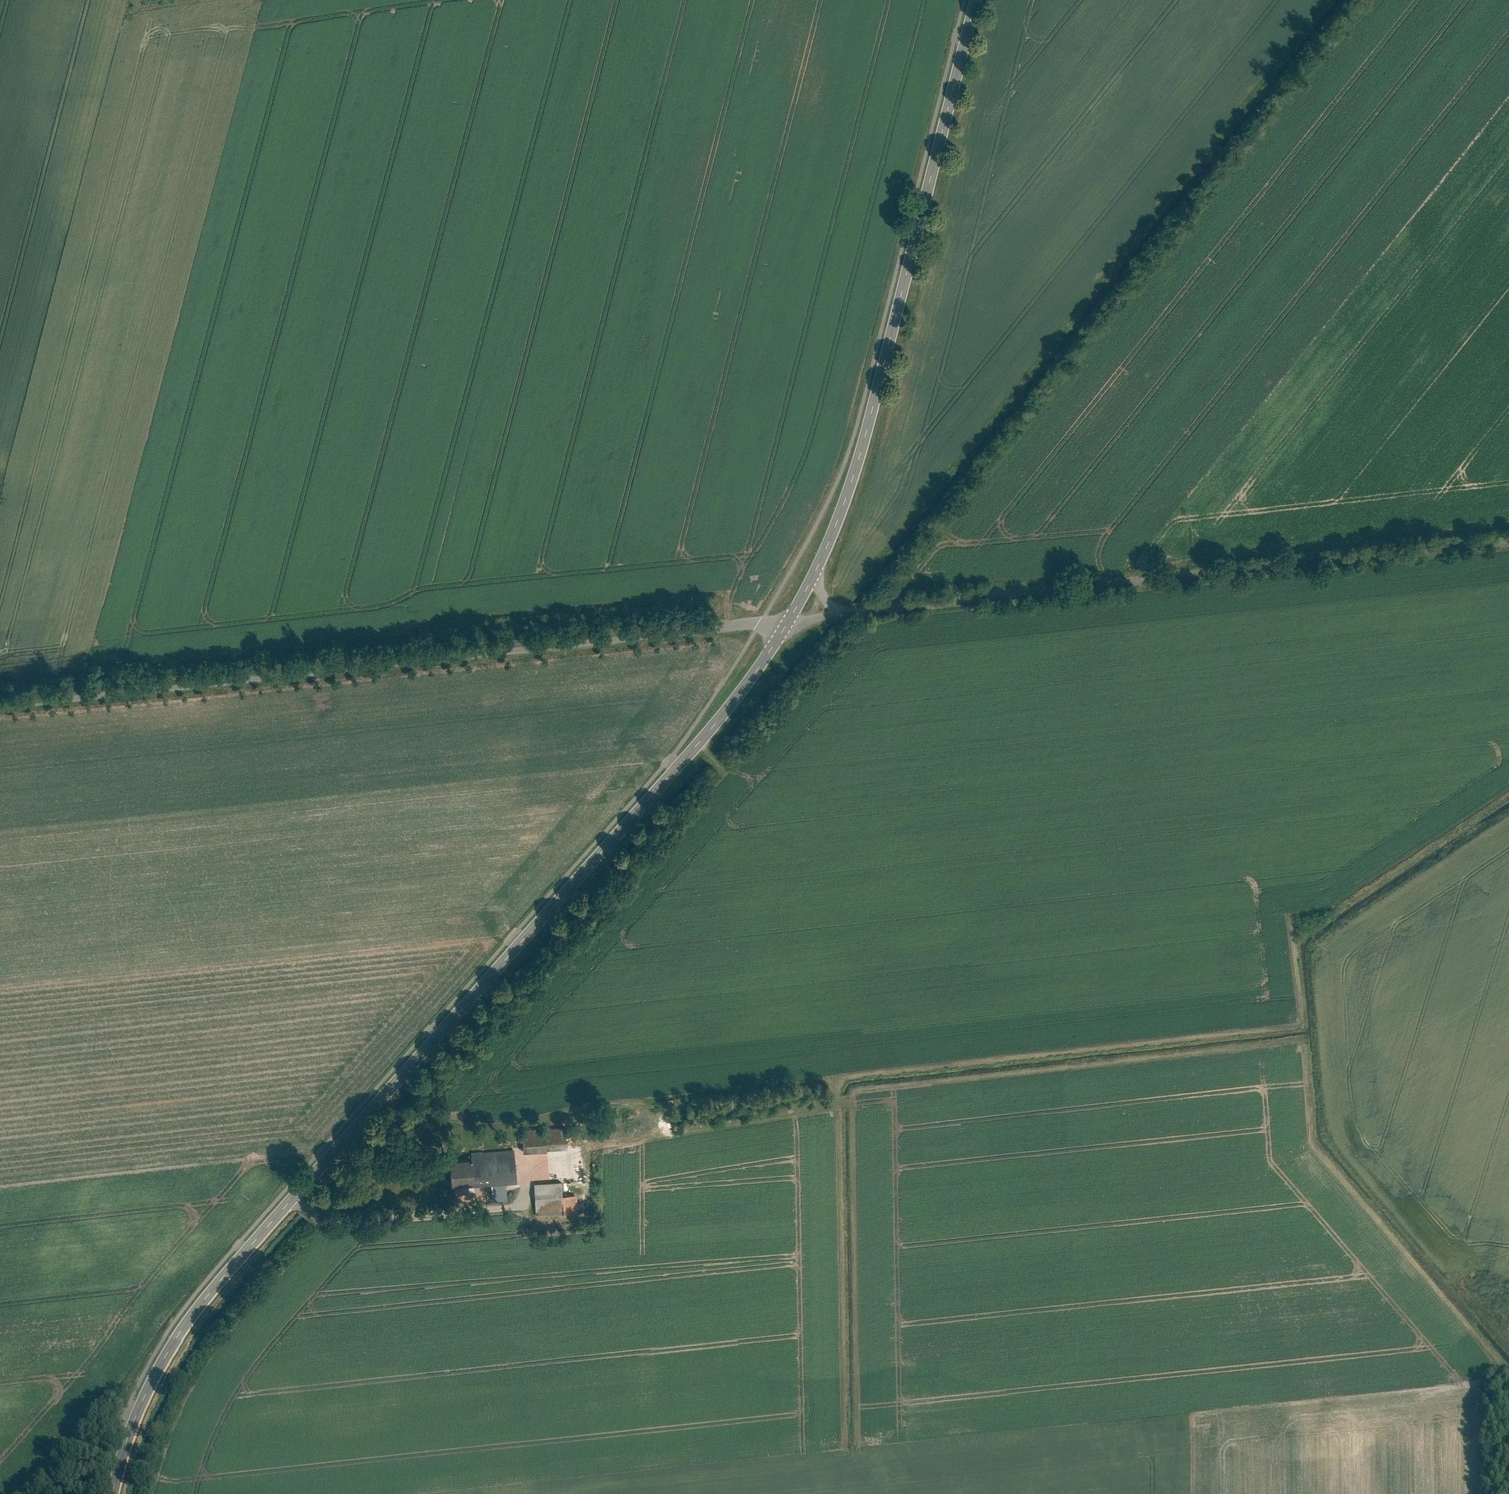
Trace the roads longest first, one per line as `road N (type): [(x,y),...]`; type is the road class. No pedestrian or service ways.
road 1 (tertiary): [(789,622),(722,716),(219,1282),(140,1405),(112,1493)]
road 2 (unclassified): [(0,706),(789,622)]
road 3 (unclassified): [(845,616),(1508,541)]
road 4 (tertiary): [(817,568),(867,430),(975,0)]

